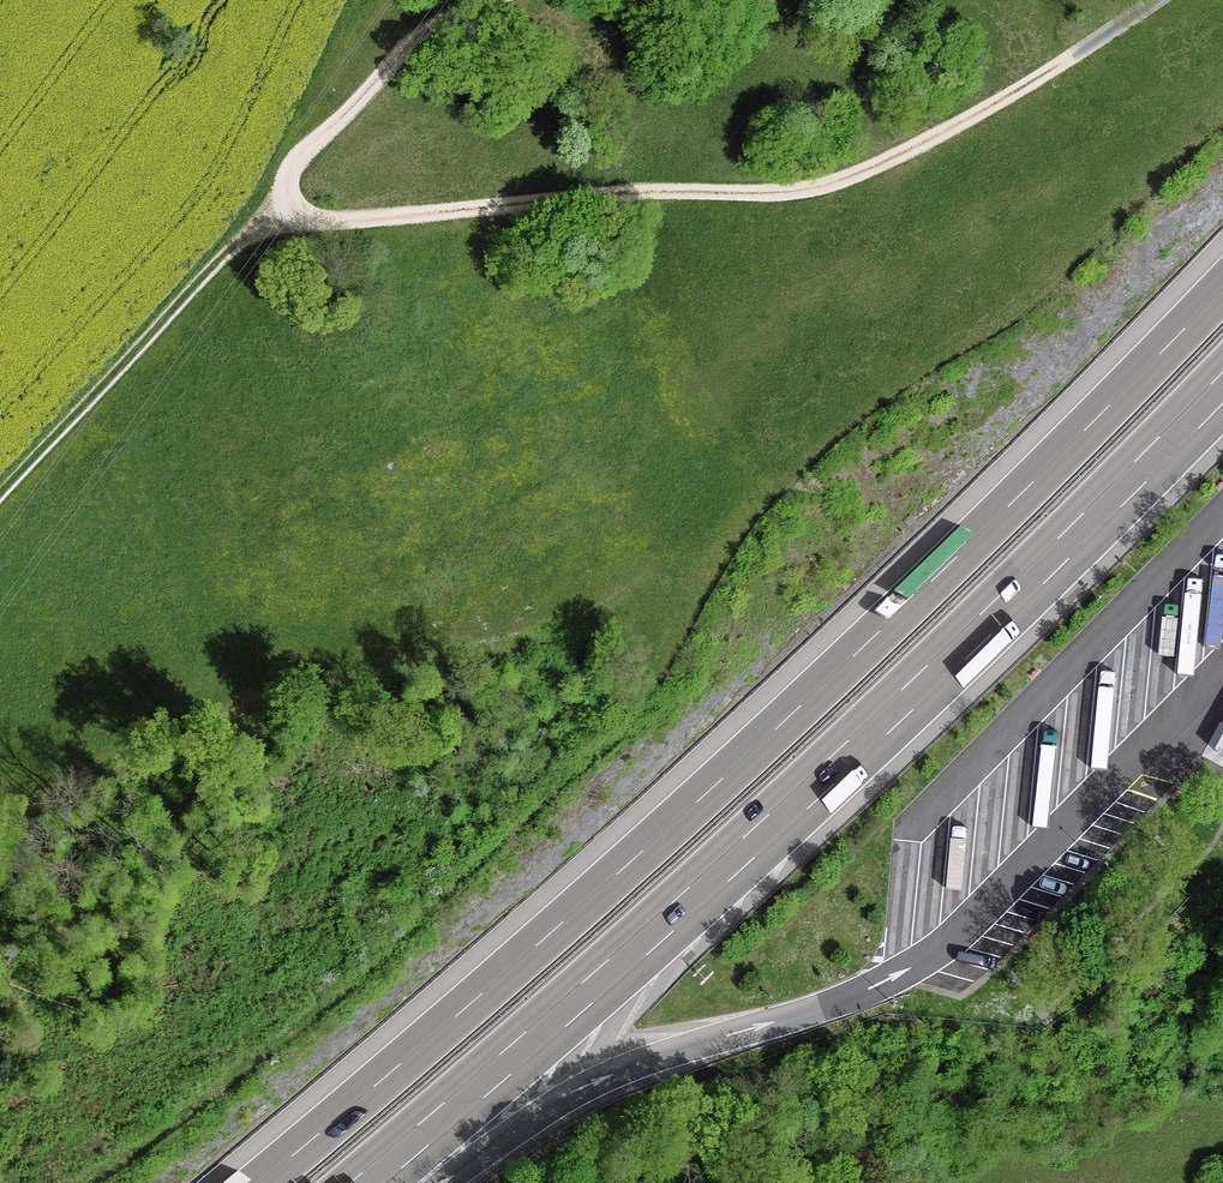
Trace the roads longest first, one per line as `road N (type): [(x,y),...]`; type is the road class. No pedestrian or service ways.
road 1 (motorway): [(1222,288),(787,718),(259,1182)]
road 2 (motorway): [(366,1182),(835,768),(1222,387)]
road 3 (track): [(291,203),(305,216),(347,220),(633,193),(798,190),(927,140),(1073,56)]
road 4 (track): [(0,495),(217,263),(291,203)]
road 5 (track): [(291,203),(295,163),(398,56),(491,0)]
road 6 (motorway): [(443,1182),(552,1106),(635,1064)]

